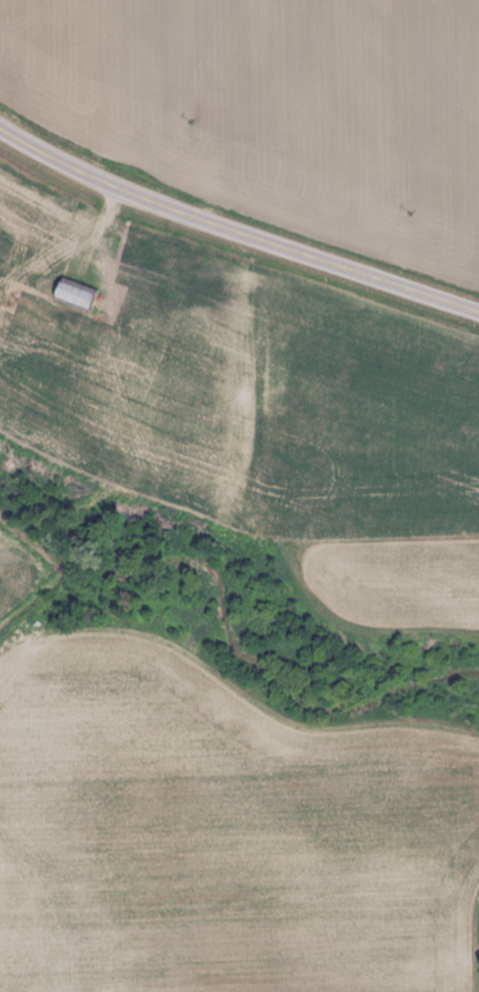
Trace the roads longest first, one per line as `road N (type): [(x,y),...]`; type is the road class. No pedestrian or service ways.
road 1 (tertiary): [(0,130),(73,172),(177,214),(478,312)]

